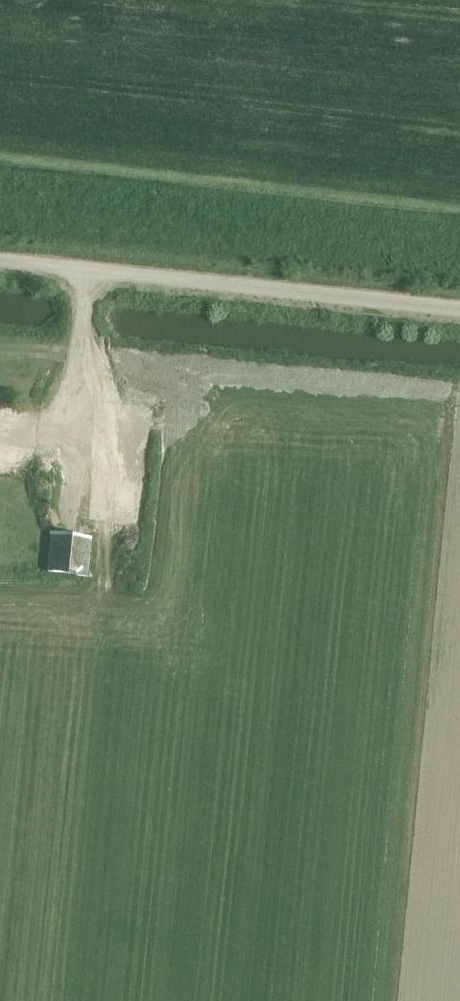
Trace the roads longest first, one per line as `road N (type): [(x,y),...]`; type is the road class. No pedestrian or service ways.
road 1 (tertiary): [(459,309),(0,261)]

